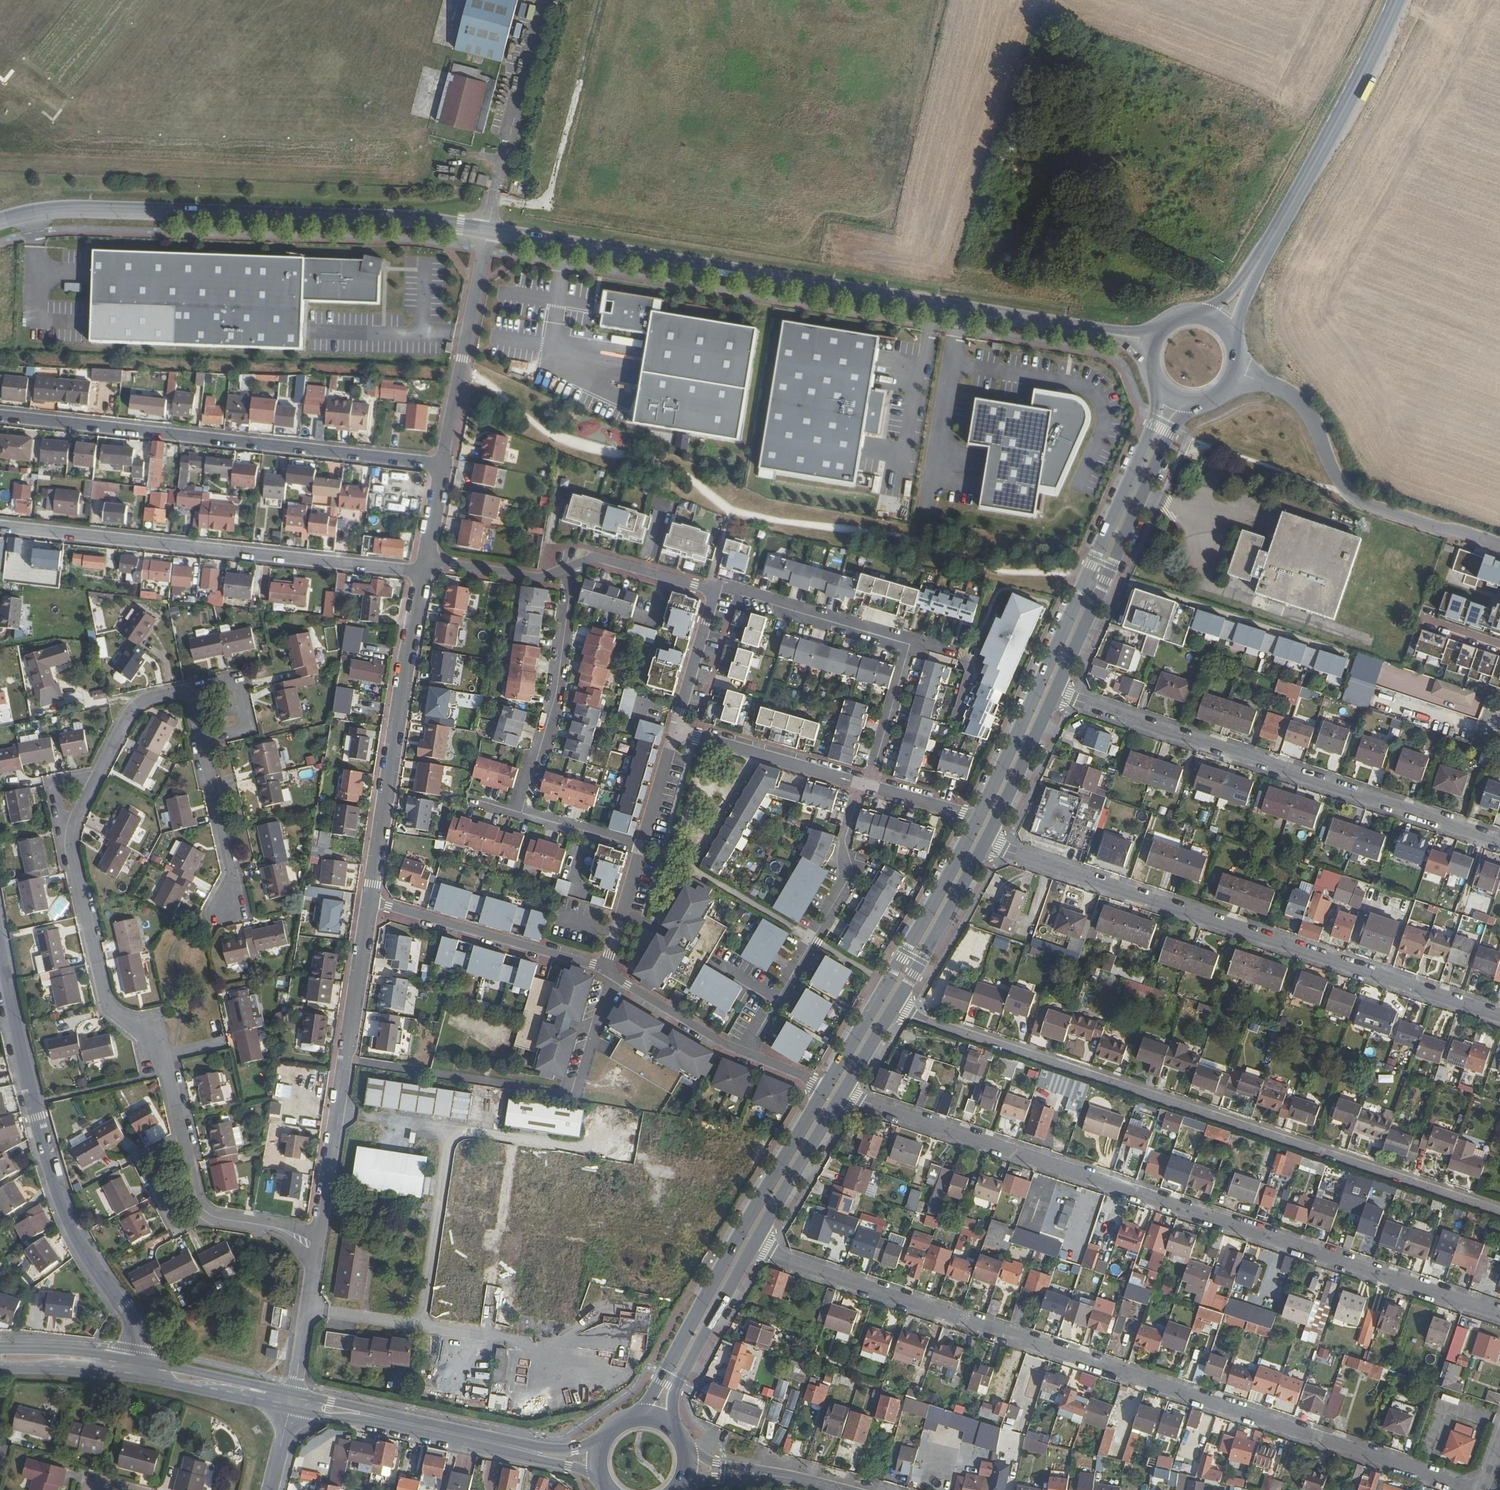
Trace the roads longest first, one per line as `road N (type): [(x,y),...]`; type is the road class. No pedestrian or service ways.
road 1 (residential): [(318,1235),(219,1218),(199,1206),(163,1056),(106,1009),(69,847),(130,715),(147,699),(191,700),(231,875),(226,907)]
road 2 (residential): [(754,1247),(1477,1489)]
road 3 (residential): [(844,1095),(1499,1315)]
road 4 (residential): [(894,1009),(1499,1215)]
road 5 (tertiary): [(1085,330),(488,230)]
road 6 (residential): [(986,841),(1499,1016)]
road 7 (tertiary): [(488,230),(407,219),(86,209),(0,222)]
road 8 (primary): [(1157,386),(1153,425),(977,819)]
road 9 (residential): [(1056,694),(1499,844)]
road 10 (residential): [(0,944),(54,1184),(77,1238),(138,1328),(142,1361)]
road 11 (residential): [(0,416),(443,464)]
road 12 (residential): [(0,527),(424,572)]
road 13 (primary): [(825,1087),(653,1399),(632,1422)]
road 14 (primary): [(1396,0),(1329,137),(1219,323)]
road 15 (residential): [(715,591),(780,603),(910,645),(869,787)]
road 16 (unclassified): [(370,902),(318,1235)]
road 17 (unclassified): [(424,572),(370,902)]
road 18 (residential): [(1499,545),(1357,500),(1299,400),(1237,373)]
road 19 (secondary): [(289,1409),(534,1460),(605,1486)]
road 20 (primary): [(1056,694),(1170,433),(1195,405)]
road 21 (secondary): [(606,1439),(557,1451),(293,1394)]
road 22 (primary): [(977,819),(825,1087)]
road 23 (residential): [(861,785),(845,883),(752,1054)]
road 24 (residential): [(571,566),(557,690),(522,813)]
road 25 (residential): [(605,969),(370,902)]
road 26 (unclassified): [(488,230),(443,464)]
road 27 (primary): [(671,1431),(676,1390),(754,1247)]
road 28 (residential): [(861,785),(675,730)]
road 29 (primary): [(894,1009),(986,841)]
road 30 (primary): [(754,1247),(844,1095)]
road 31 (residential): [(605,969),(752,1054)]
road 32 (primary): [(986,841),(1056,694)]
road 33 (unclassified): [(318,1235),(293,1394)]
road 34 (secondary): [(293,1394),(142,1361)]
road 35 (secondary): [(139,1380),(289,1409)]
road 36 (residential): [(571,566),(602,559),(715,591)]
road 37 (residential): [(426,561),(538,577),(571,566)]
road 38 (residential): [(715,591),(675,730)]
road 39 (secondary): [(142,1361),(0,1350)]
road 40 (secondary): [(0,1370),(139,1380)]
road 41 (residential): [(641,847),(605,969)]
road 42 (residential): [(522,813),(641,847)]
road 43 (residential): [(675,730),(641,847)]

